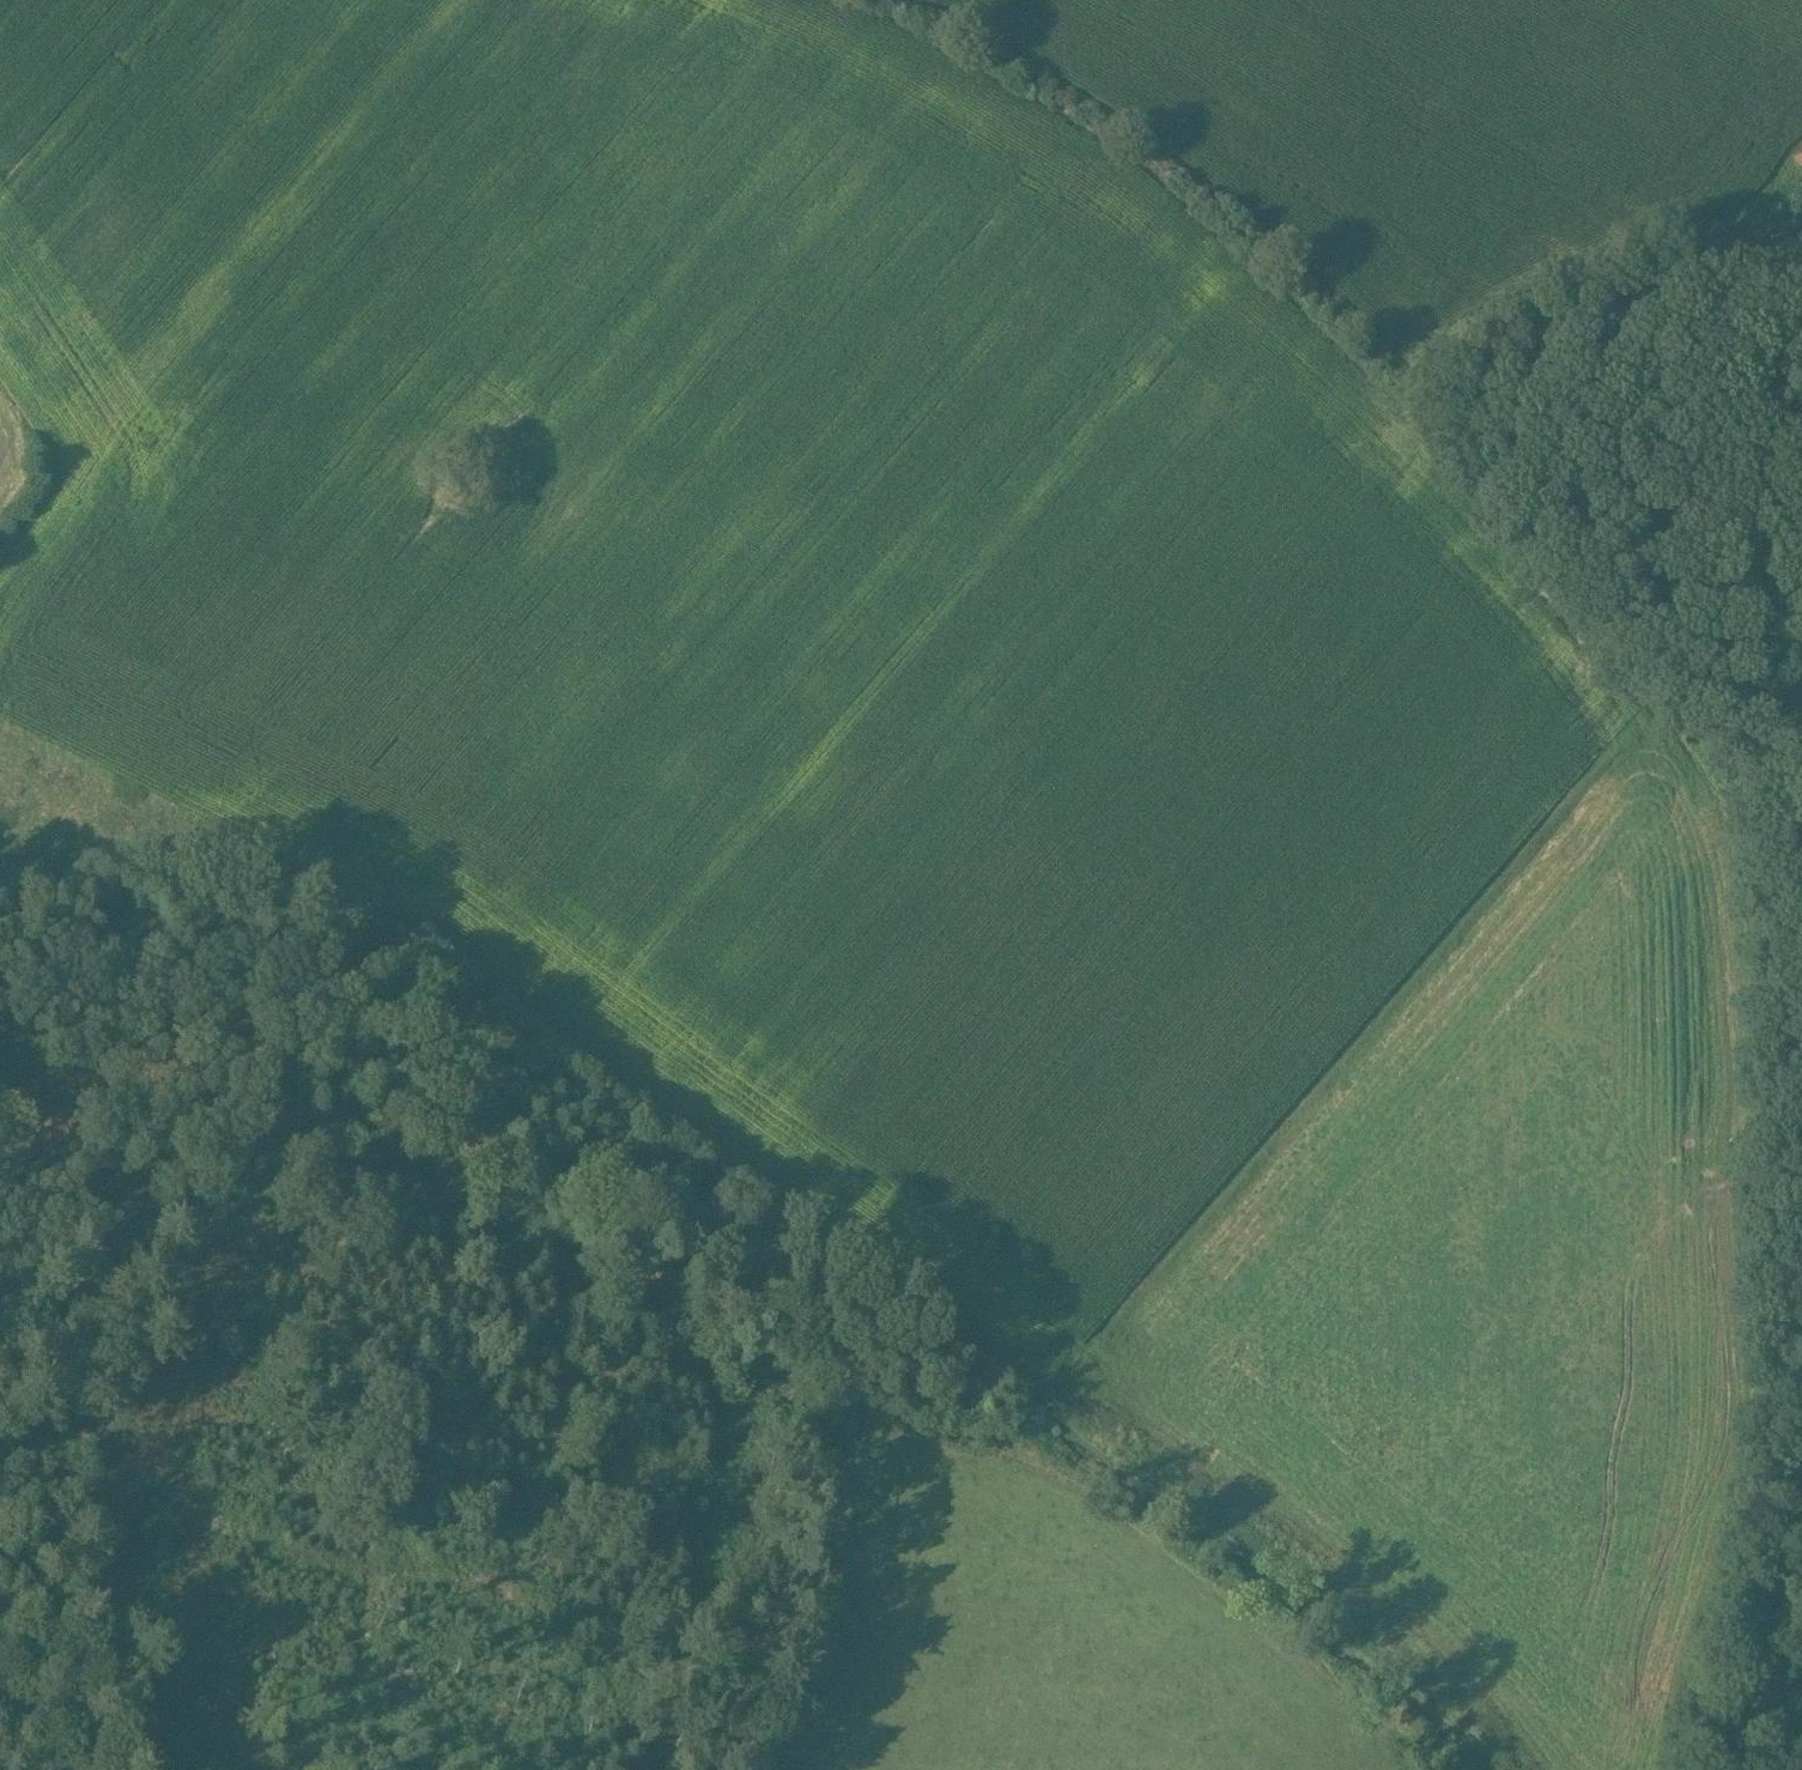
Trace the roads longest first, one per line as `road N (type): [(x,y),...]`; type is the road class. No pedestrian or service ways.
road 1 (track): [(1760,1769),(1801,1564)]

